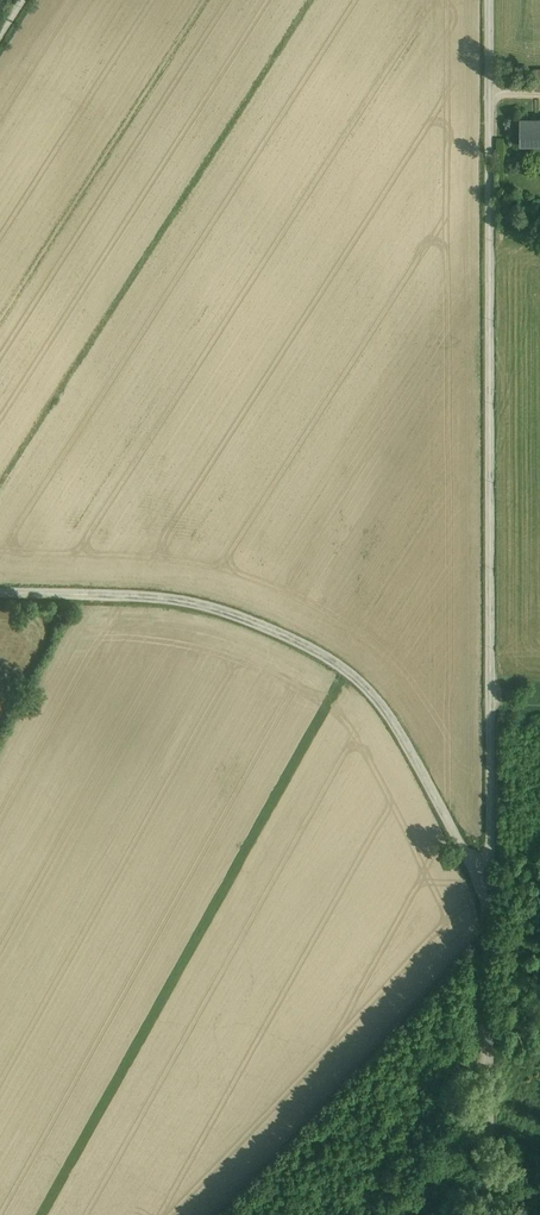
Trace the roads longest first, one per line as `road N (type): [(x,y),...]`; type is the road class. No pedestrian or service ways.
road 1 (unclassified): [(486,893),(490,0)]
road 2 (unclassified): [(0,592),(184,601),(295,639),(348,671),(408,745),(486,893)]
road 3 (unclassified): [(487,1214),(486,893)]

